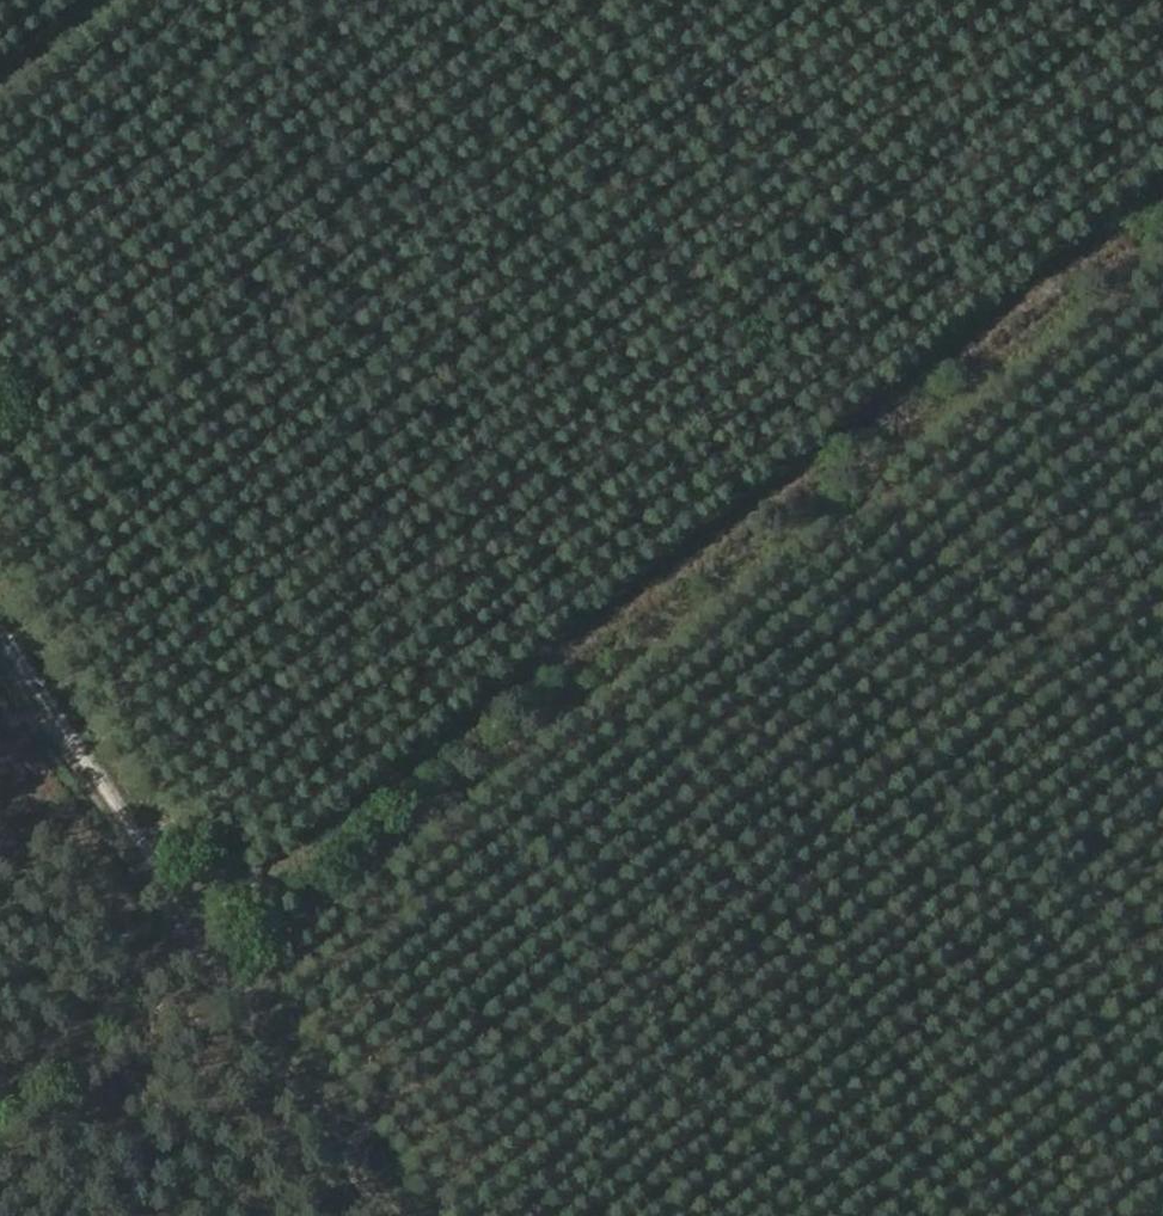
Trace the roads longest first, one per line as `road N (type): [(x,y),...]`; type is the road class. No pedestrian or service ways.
road 1 (track): [(0,602),(419,1215)]

